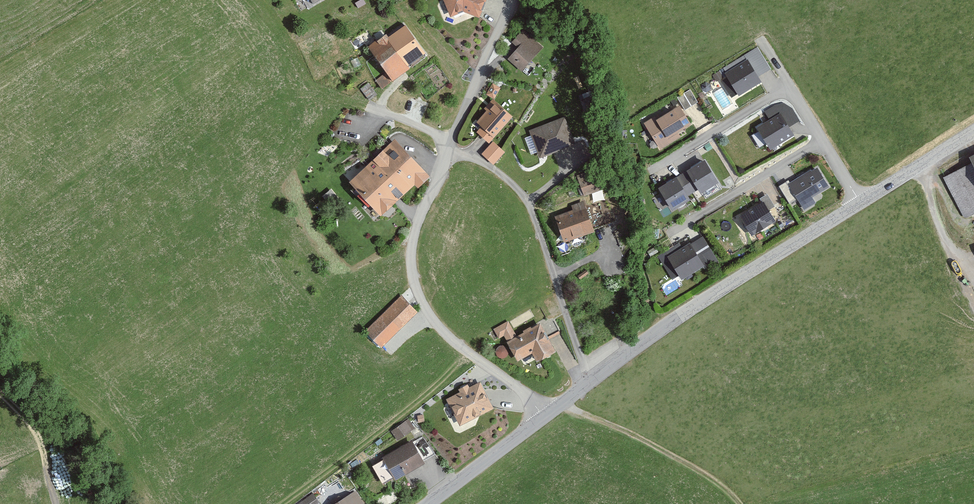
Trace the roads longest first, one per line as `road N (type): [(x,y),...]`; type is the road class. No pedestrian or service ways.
road 1 (unclassified): [(973,132),(637,346),(550,414)]
road 2 (residential): [(550,414),(445,333),(419,296),(412,269),(417,226),(509,0)]
road 3 (unclassified): [(550,414),(433,503)]

